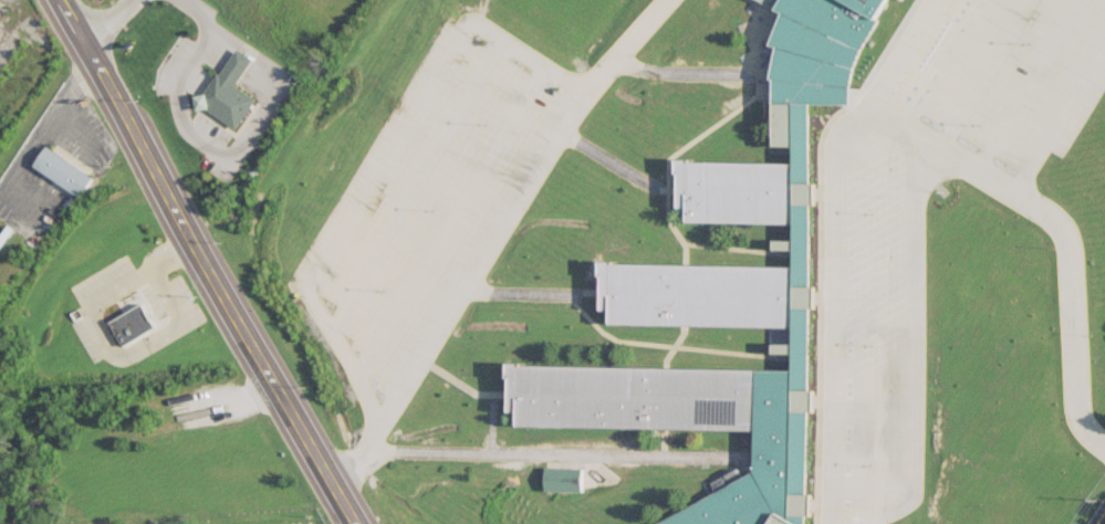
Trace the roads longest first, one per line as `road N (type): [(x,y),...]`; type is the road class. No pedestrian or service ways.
road 1 (secondary): [(362,523),(62,0)]

